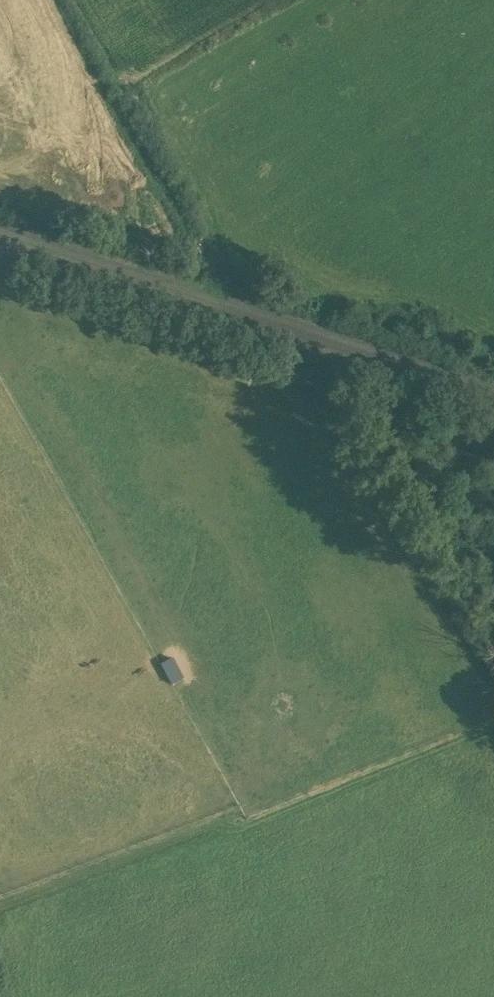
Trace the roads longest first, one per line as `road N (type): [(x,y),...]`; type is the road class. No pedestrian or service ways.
road 1 (track): [(0,905),(237,812)]

